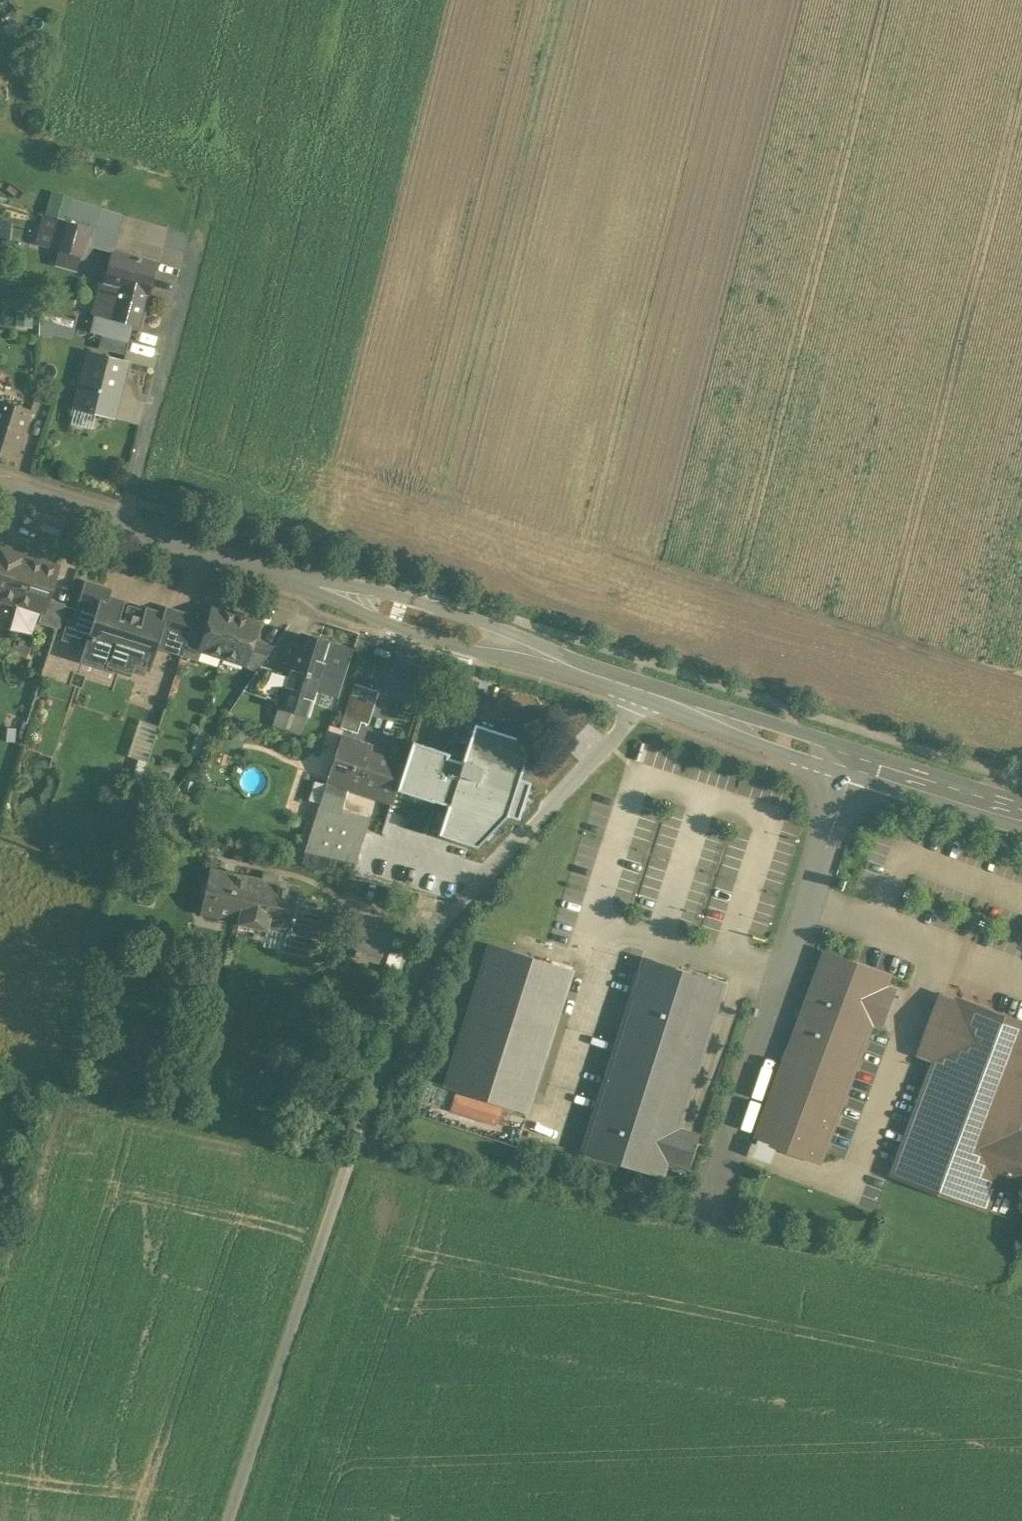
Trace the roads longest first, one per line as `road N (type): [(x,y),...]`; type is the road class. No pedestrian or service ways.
road 1 (secondary): [(0,487),(1021,814)]
road 2 (track): [(641,690),(621,729),(430,940),(387,1039),(227,1520)]

